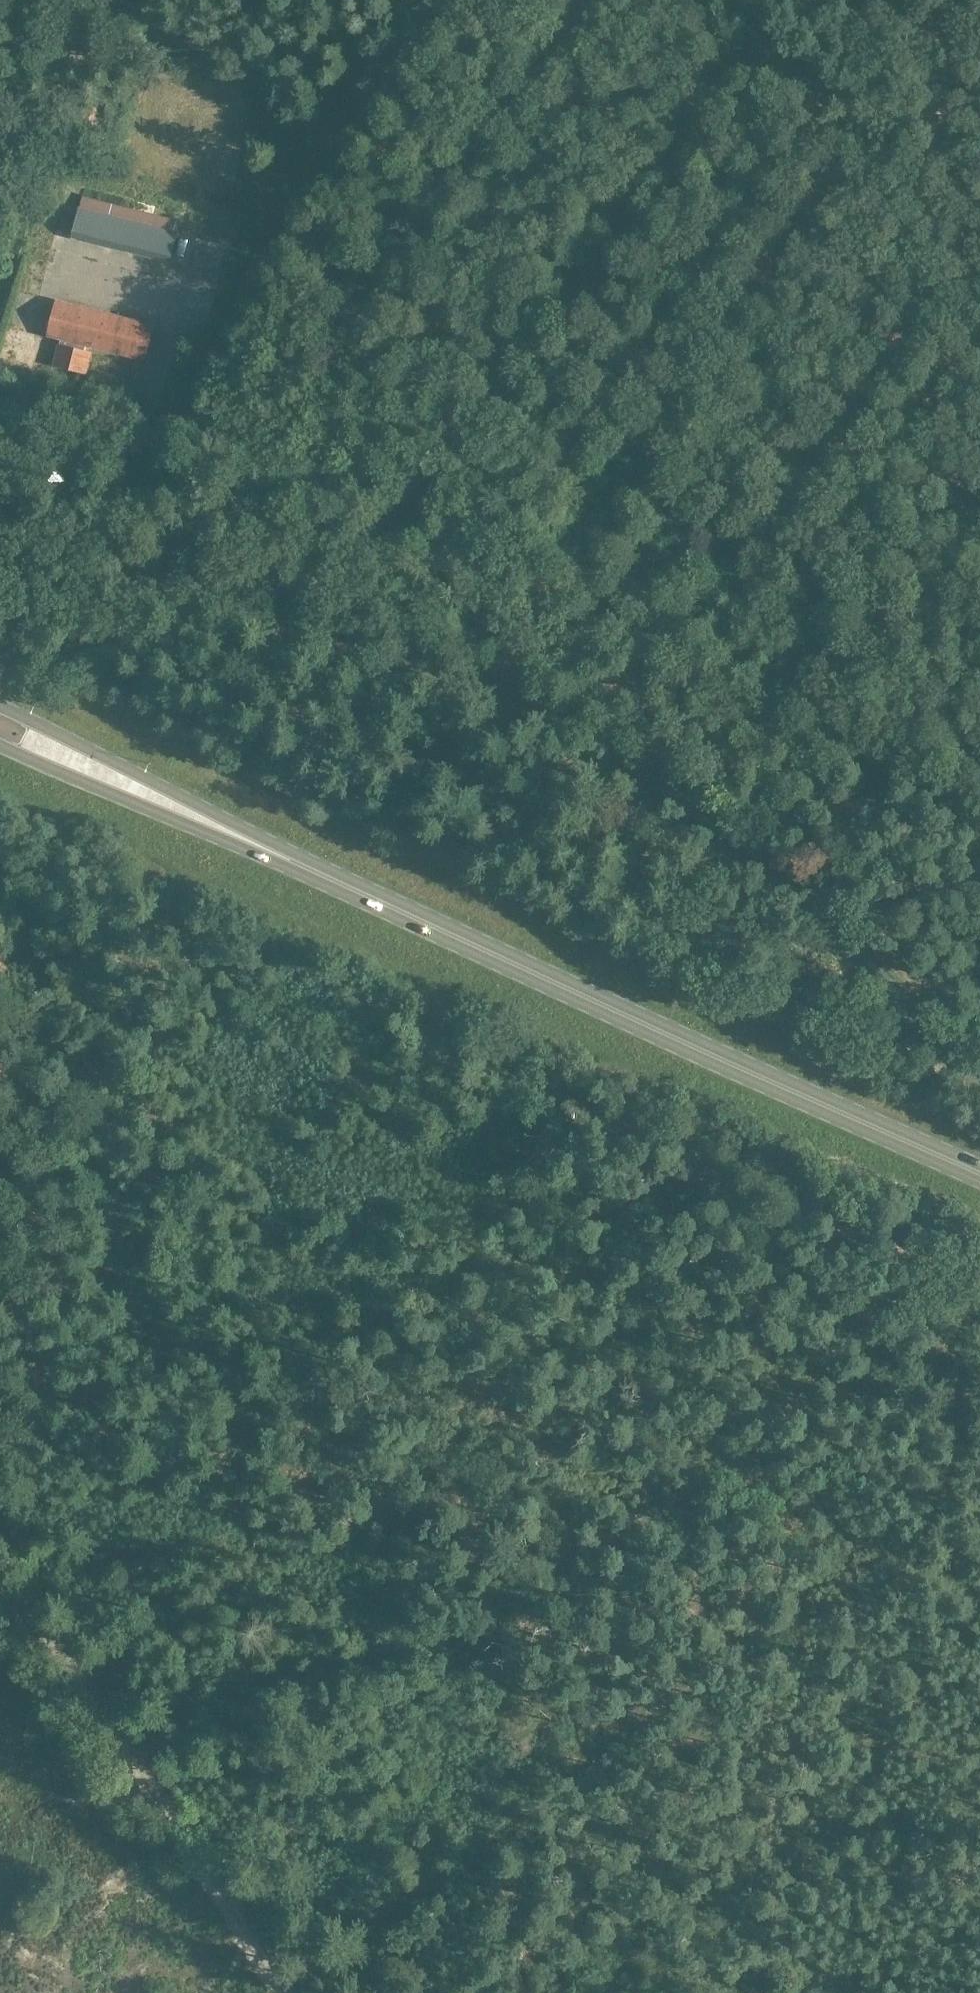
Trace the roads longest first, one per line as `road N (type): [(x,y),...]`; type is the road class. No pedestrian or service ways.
road 1 (unclassified): [(979,1074),(714,819),(573,726),(418,661),(0,523)]
road 2 (primary): [(979,1173),(318,873)]
road 3 (track): [(450,0),(259,256),(180,420),(128,469)]
road 4 (track): [(280,1992),(0,1556)]
road 5 (track): [(979,404),(745,0)]
road 6 (primary): [(318,873),(306,858),(0,706)]
road 7 (primary): [(0,745),(299,874),(318,873)]
road 8 (track): [(113,0),(0,90)]

